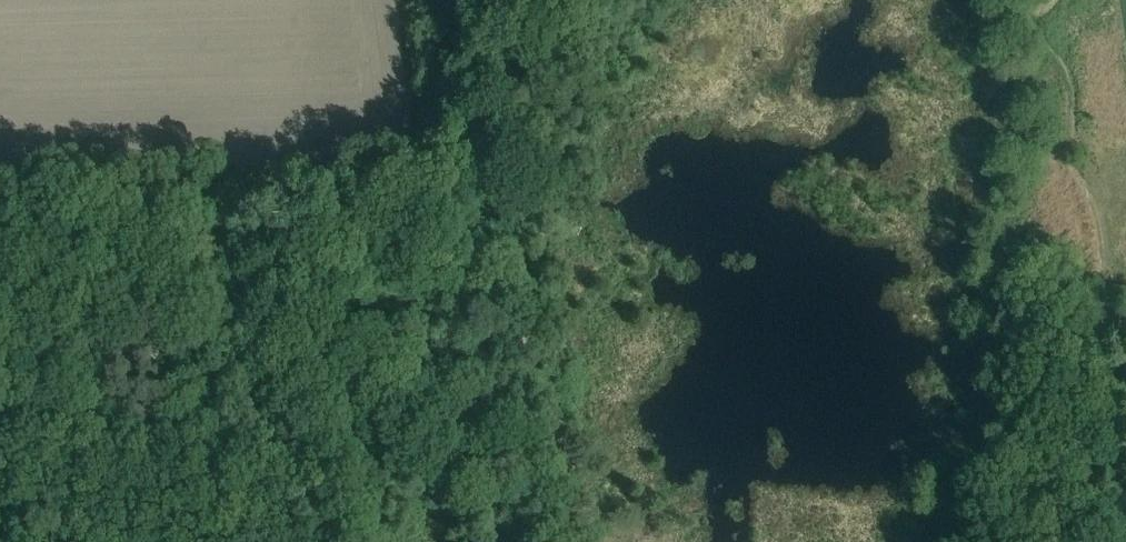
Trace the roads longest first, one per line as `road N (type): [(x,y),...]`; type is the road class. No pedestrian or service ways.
road 1 (track): [(1018,0),(1089,319),(1079,380),(1011,541)]
road 2 (track): [(514,485),(551,266),(605,129),(686,0)]
road 3 (track): [(0,436),(499,472)]

